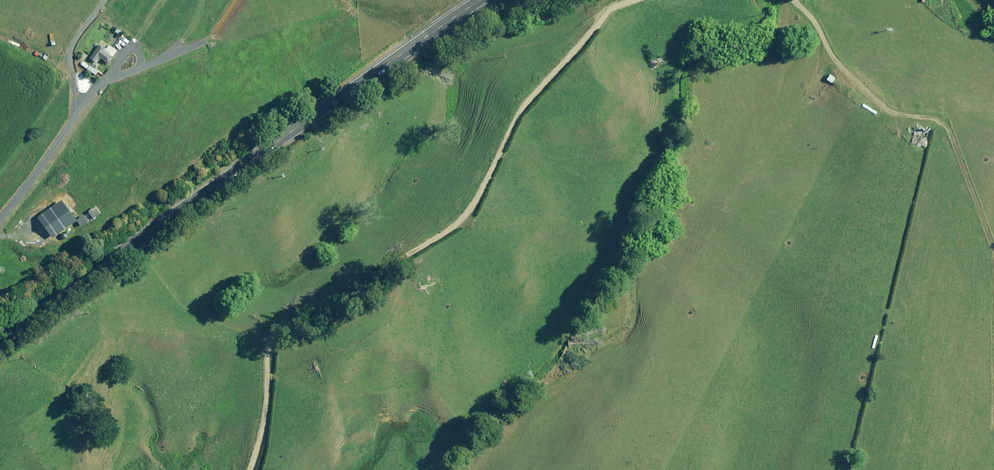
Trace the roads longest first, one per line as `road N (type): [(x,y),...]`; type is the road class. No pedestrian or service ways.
road 1 (track): [(636,0),(602,20),(522,105),(468,214),(271,338),(245,469)]
road 2 (primary): [(0,338),(477,0)]
road 3 (track): [(991,436),(993,256),(944,133),(882,112),(836,69),(785,0)]

